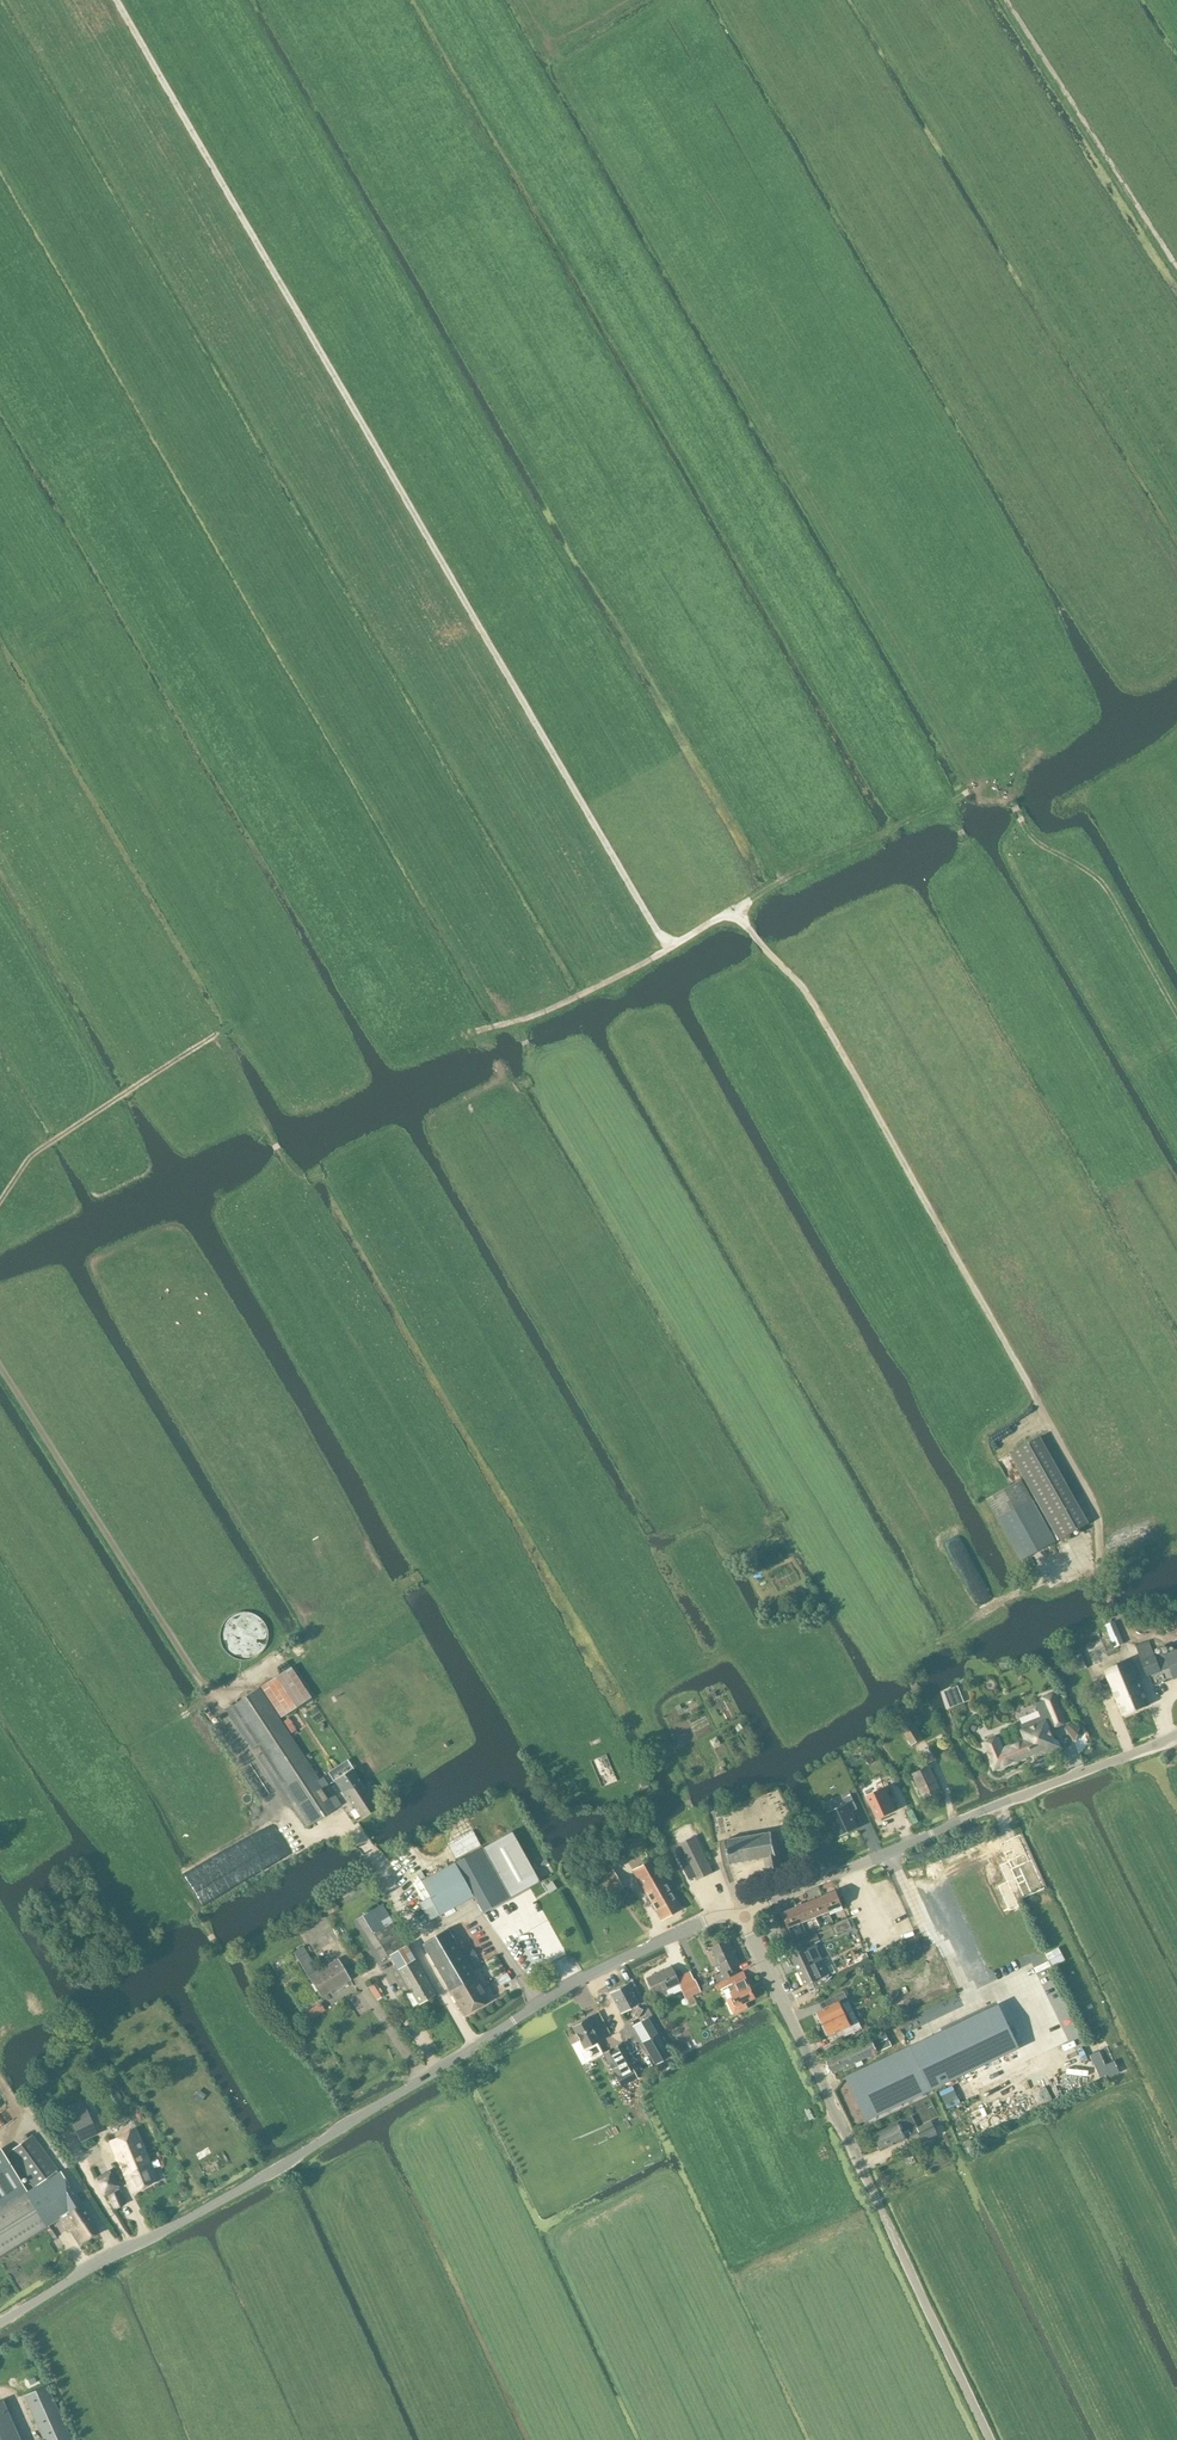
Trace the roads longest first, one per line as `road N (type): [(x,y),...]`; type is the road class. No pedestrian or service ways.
road 1 (track): [(1116,1615),(1095,1504),(808,994),(734,912),(667,948),(117,0)]
road 2 (track): [(693,1810),(323,1172),(290,1179),(219,1046),(204,1042),(30,1156),(0,1202)]
road 3 (tertiary): [(0,2322),(309,2148),(536,2004),(705,1922),(744,1916)]
road 4 (track): [(359,1836),(301,1833),(0,1366)]
road 5 (residential): [(991,2439),(744,1916)]
road 6 (tertiary): [(744,1916),(1176,1736)]
road 7 (track): [(1176,268),(1006,0)]

